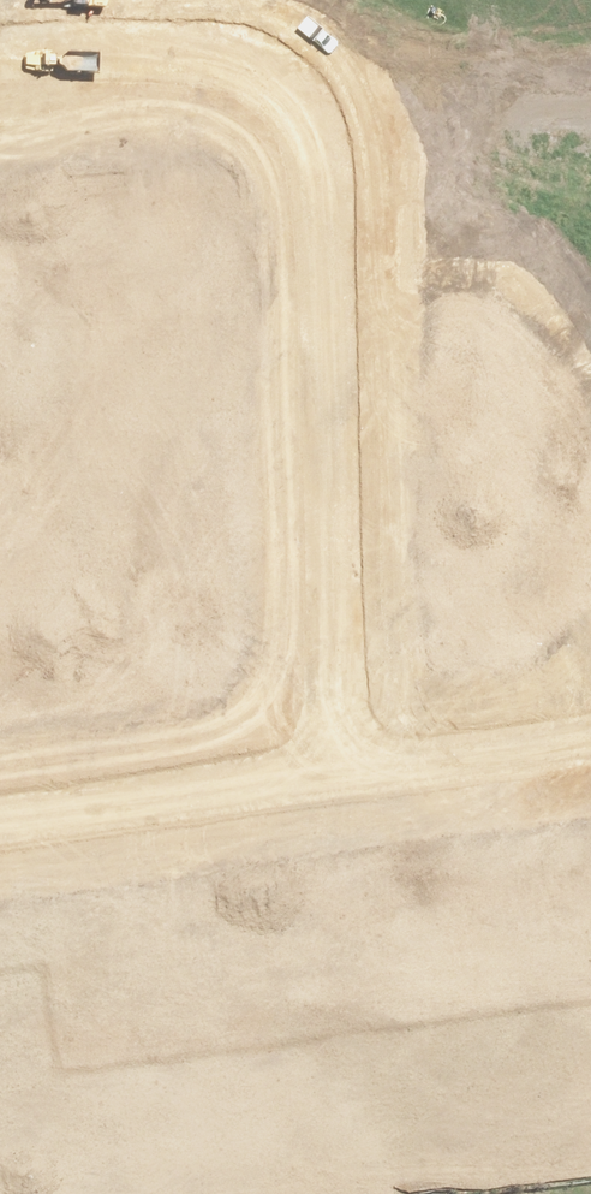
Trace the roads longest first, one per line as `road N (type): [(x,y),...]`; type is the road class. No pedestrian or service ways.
road 1 (residential): [(316,336),(311,159),(301,121),(273,83),(200,55),(0,58)]
road 2 (residential): [(327,785),(316,336)]
road 3 (residential): [(0,826),(327,785)]
road 4 (residential): [(327,785),(590,747)]
road 5 (residential): [(60,340),(316,336)]
road 6 (residential): [(60,340),(62,563)]

